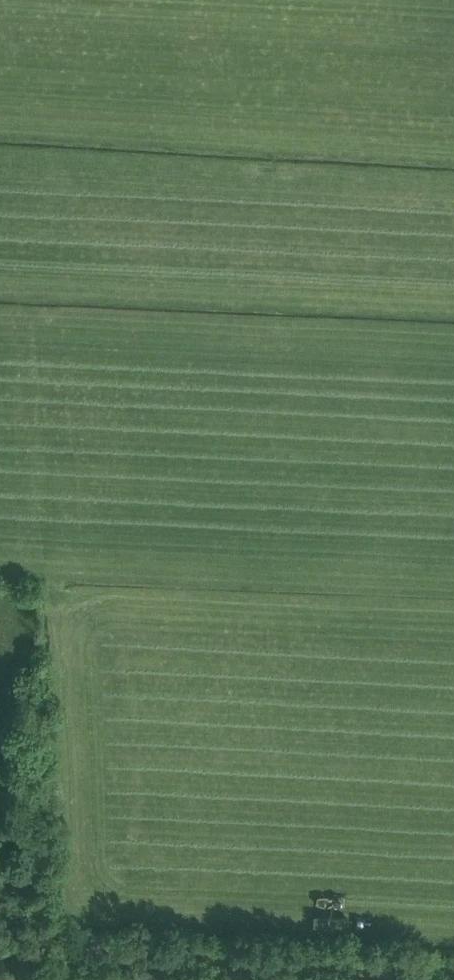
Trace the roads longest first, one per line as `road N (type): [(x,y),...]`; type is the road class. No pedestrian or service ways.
road 1 (unclassified): [(453,970),(0,945)]

